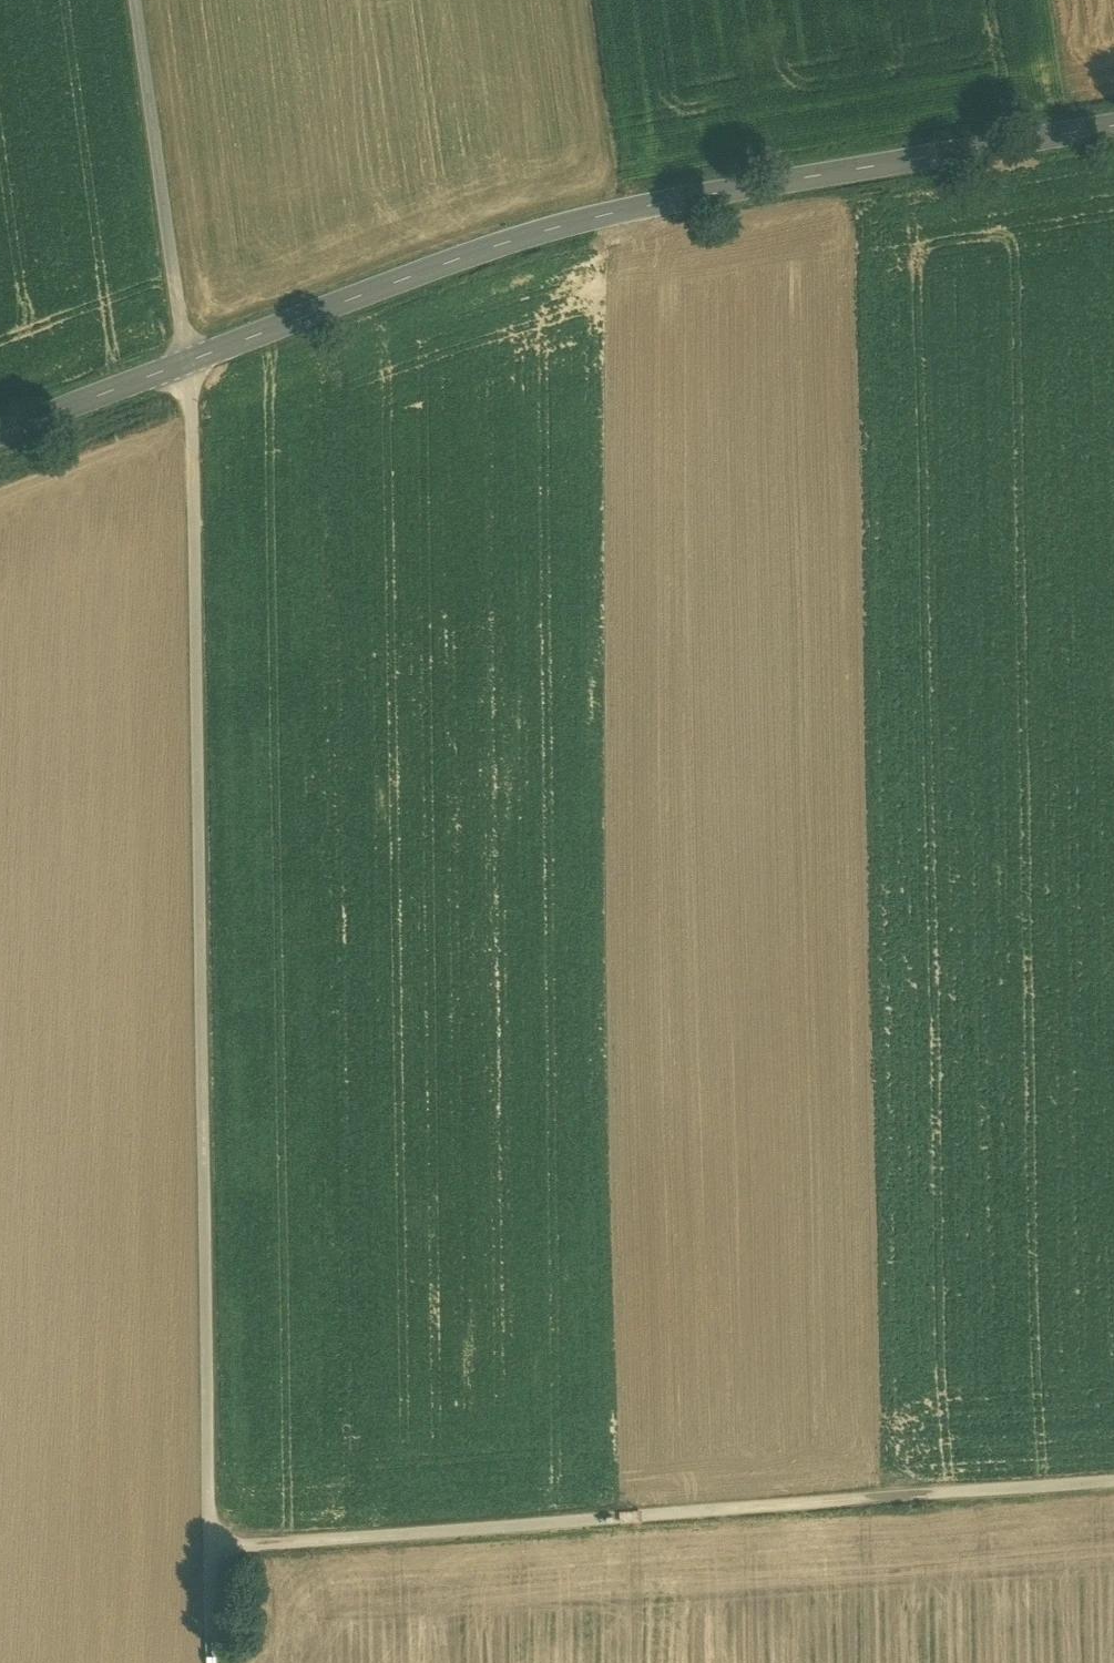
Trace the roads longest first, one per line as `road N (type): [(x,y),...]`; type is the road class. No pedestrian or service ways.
road 1 (track): [(187,363),(212,1662)]
road 2 (unclassified): [(187,363),(547,228),(1113,126)]
road 3 (track): [(211,1546),(1113,1479)]
road 4 (unclassified): [(136,0),(187,363)]
road 5 (unclassified): [(0,434),(187,363)]

